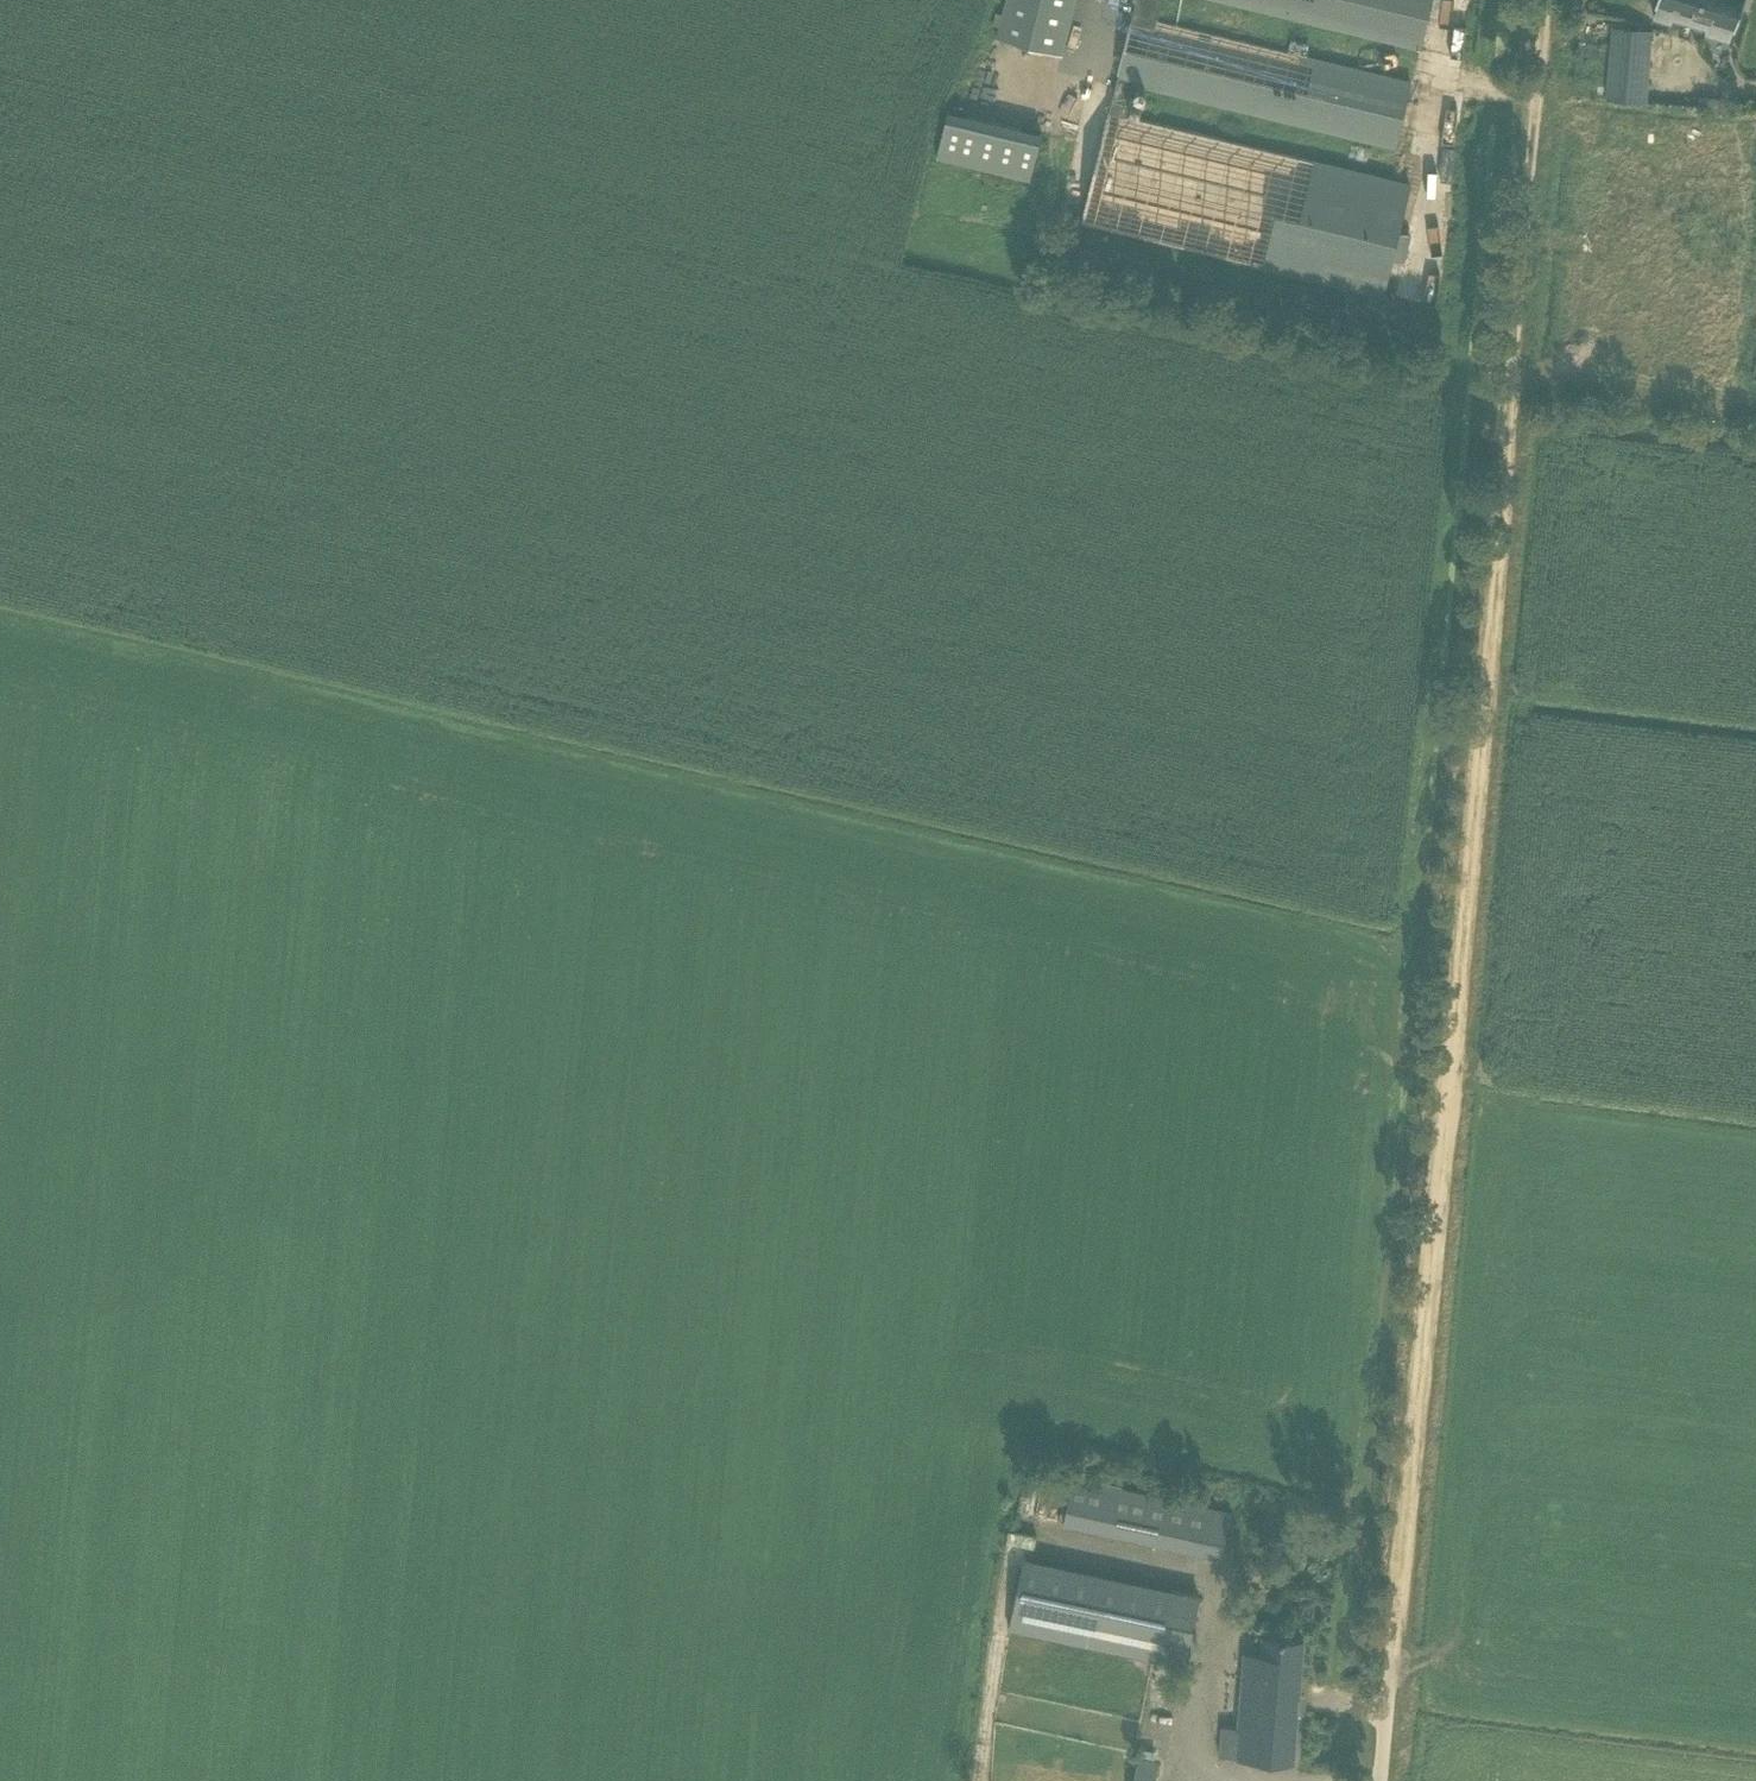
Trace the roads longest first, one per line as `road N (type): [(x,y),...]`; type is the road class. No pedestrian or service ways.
road 1 (track): [(1549,0),(1400,1685)]

